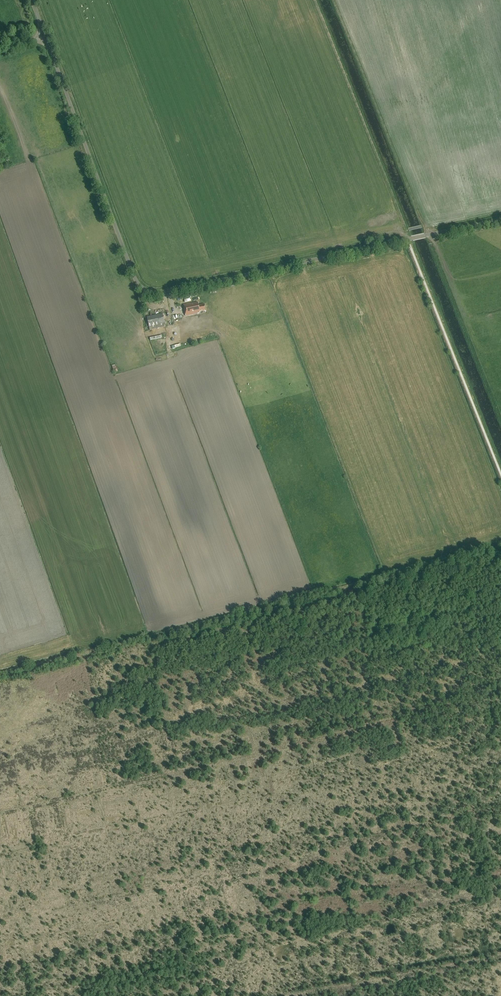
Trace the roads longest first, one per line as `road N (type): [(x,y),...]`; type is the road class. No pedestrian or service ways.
road 1 (unclassified): [(408,239),(162,292),(146,289),(131,269),(43,35)]

